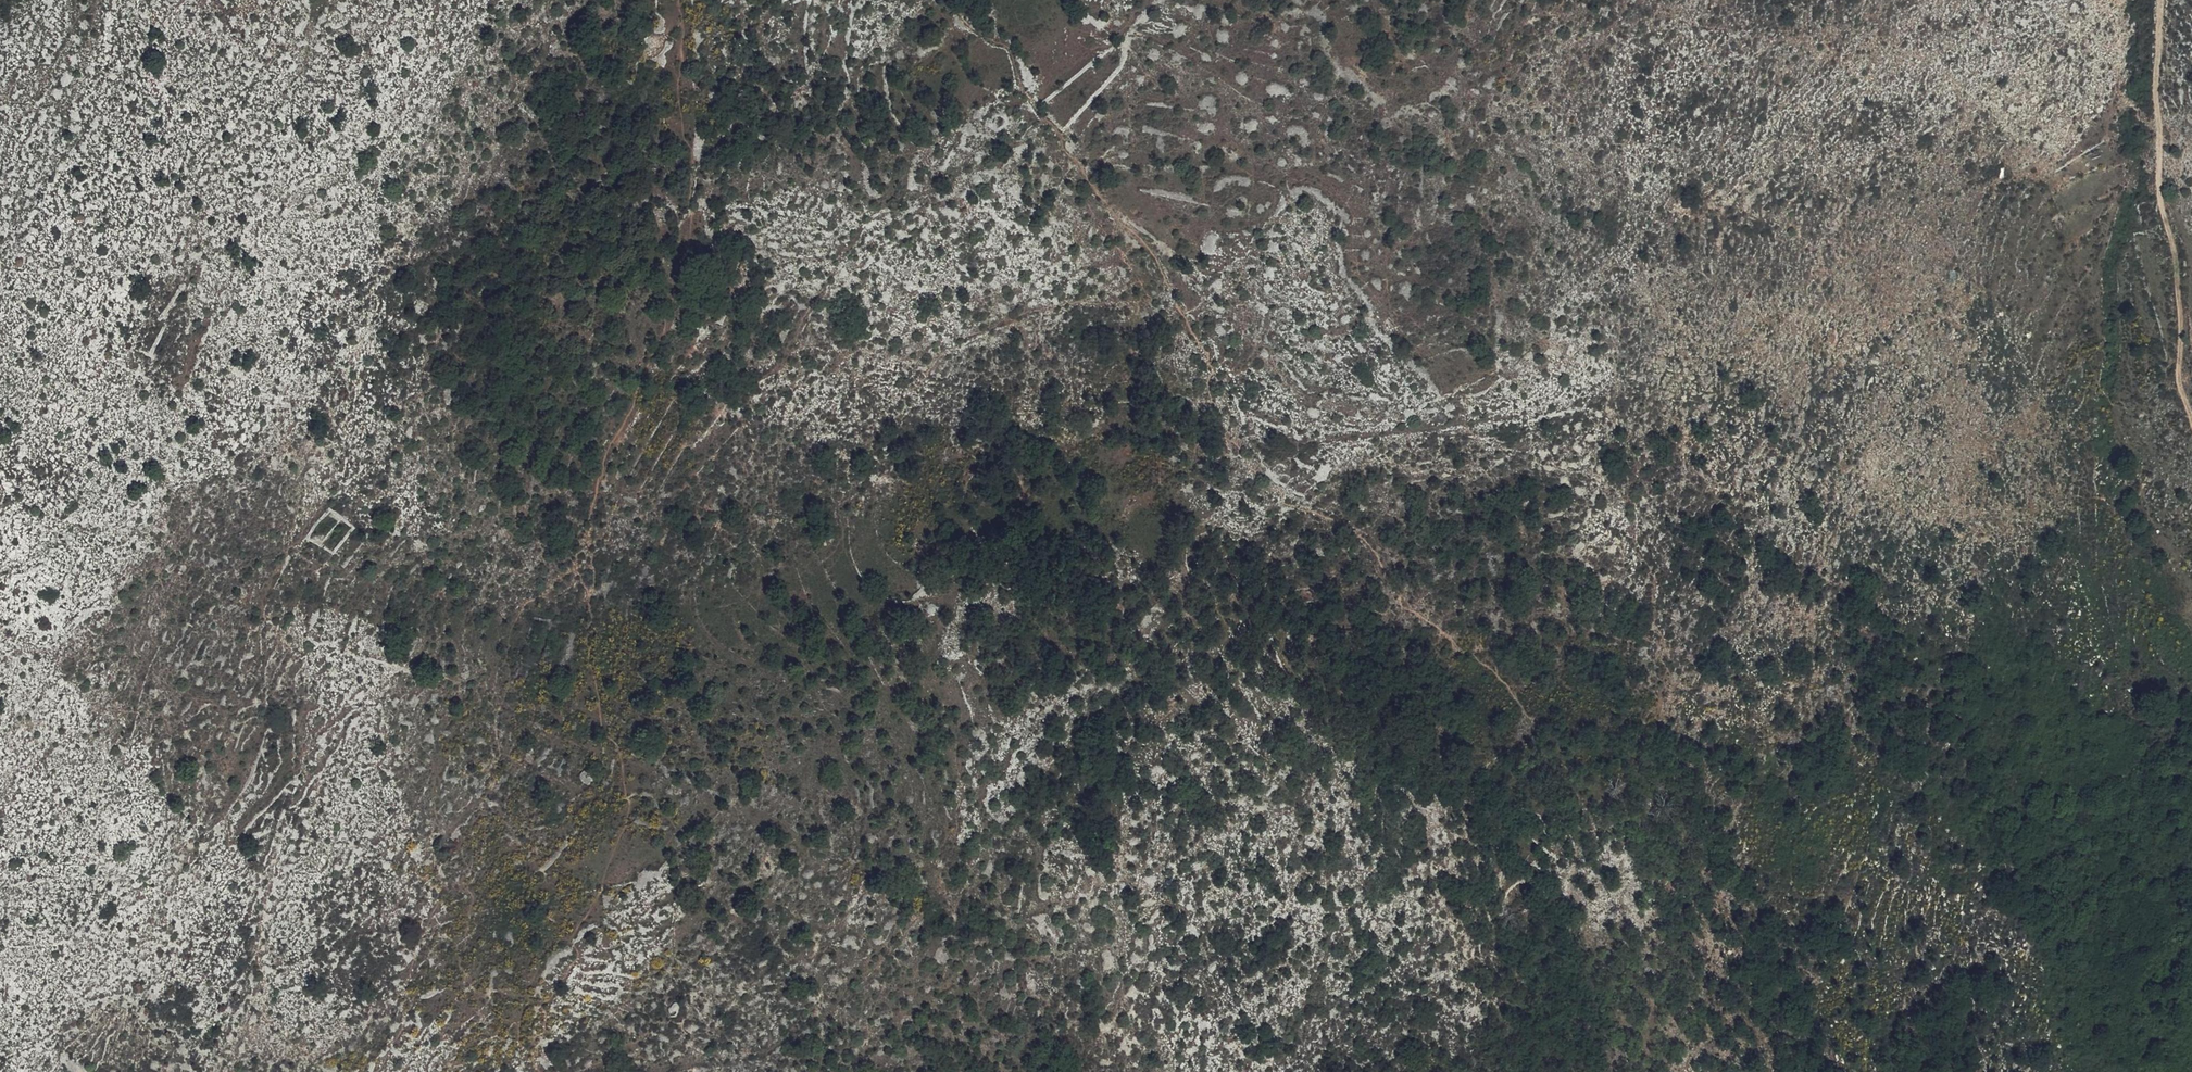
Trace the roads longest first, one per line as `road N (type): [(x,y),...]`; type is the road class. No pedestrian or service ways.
road 1 (track): [(2191,417),(2178,381),(2175,250),(2158,193),(2161,0)]

